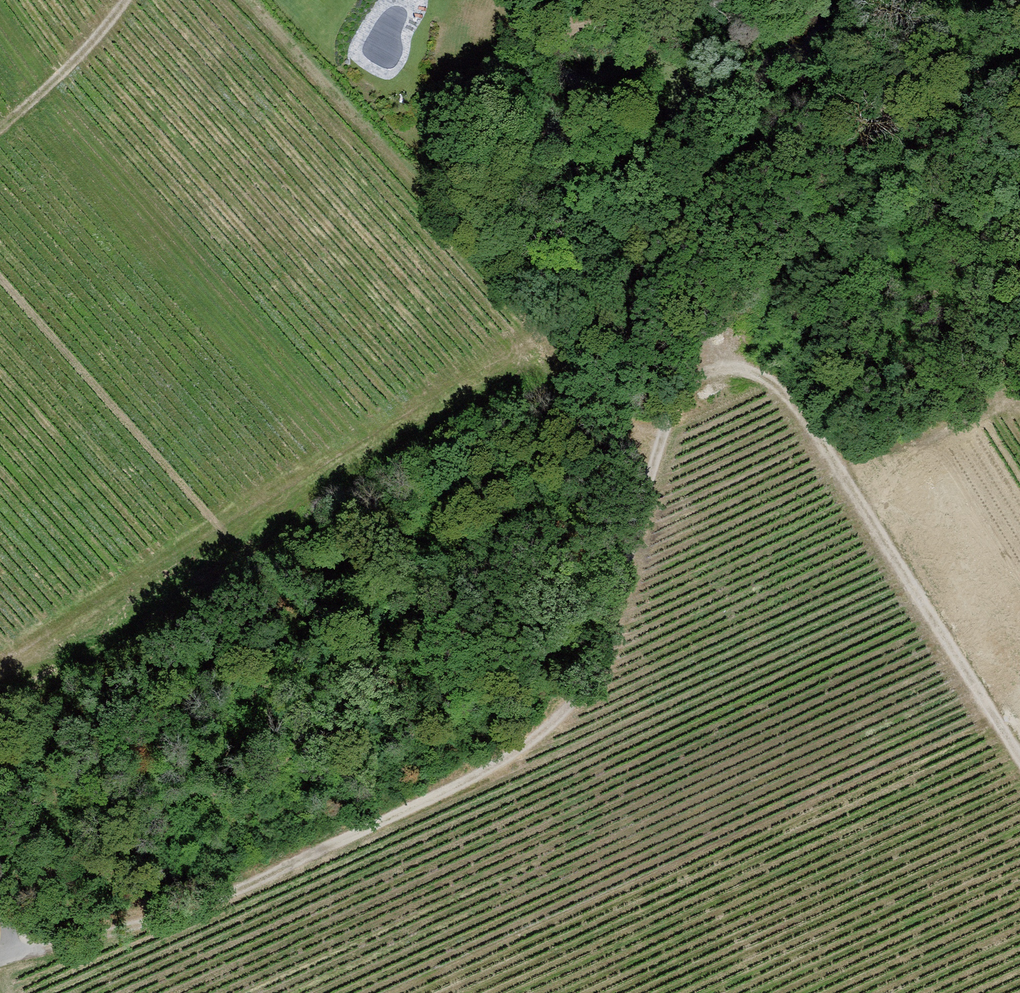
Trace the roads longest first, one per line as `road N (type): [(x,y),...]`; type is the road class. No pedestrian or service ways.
road 1 (track): [(1019,193),(971,162),(903,146),(841,165),(788,209),(689,364),(655,454),(612,617),(578,694),(533,739),(414,807),(199,903),(18,950)]
road 2 (track): [(248,0),(546,327),(70,619)]
road 3 (track): [(1019,758),(788,392),(757,369),(698,348)]
road 4 (track): [(0,130),(87,49),(123,0)]

